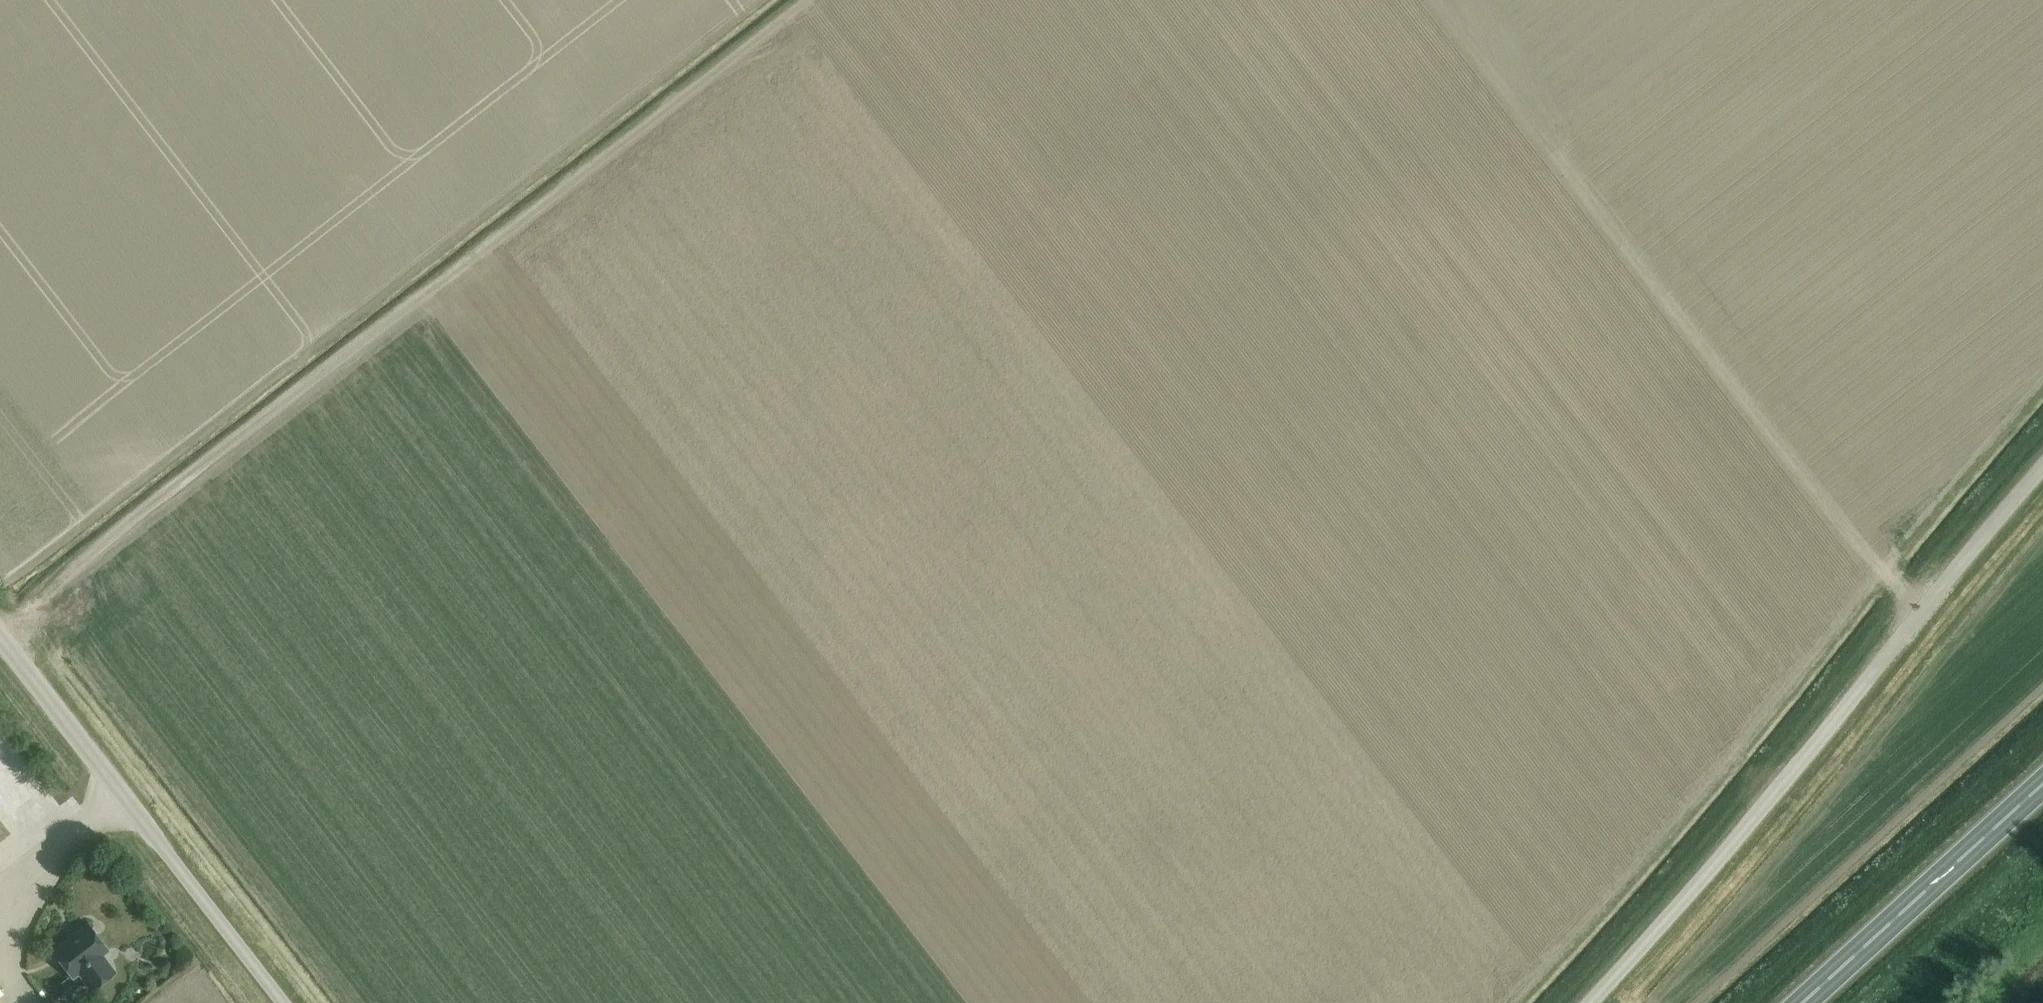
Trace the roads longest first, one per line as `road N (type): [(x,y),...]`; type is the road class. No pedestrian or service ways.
road 1 (unclassified): [(1589,1002),(1696,886),(2042,468)]
road 2 (unclassified): [(312,1002),(0,612)]
road 3 (trunk): [(1802,1002),(2042,783)]

